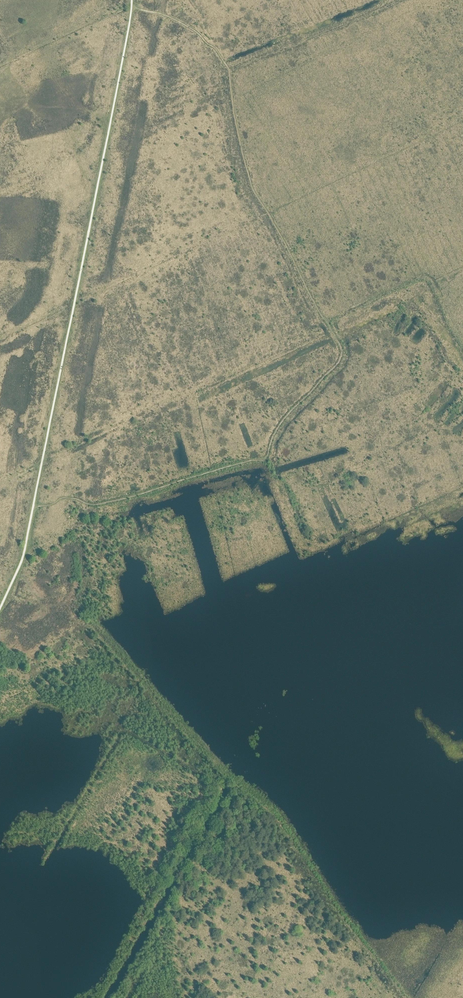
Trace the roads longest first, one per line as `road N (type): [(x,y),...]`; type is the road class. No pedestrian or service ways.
road 1 (track): [(420,0),(240,77)]
road 2 (track): [(240,77),(268,196),(262,204)]

